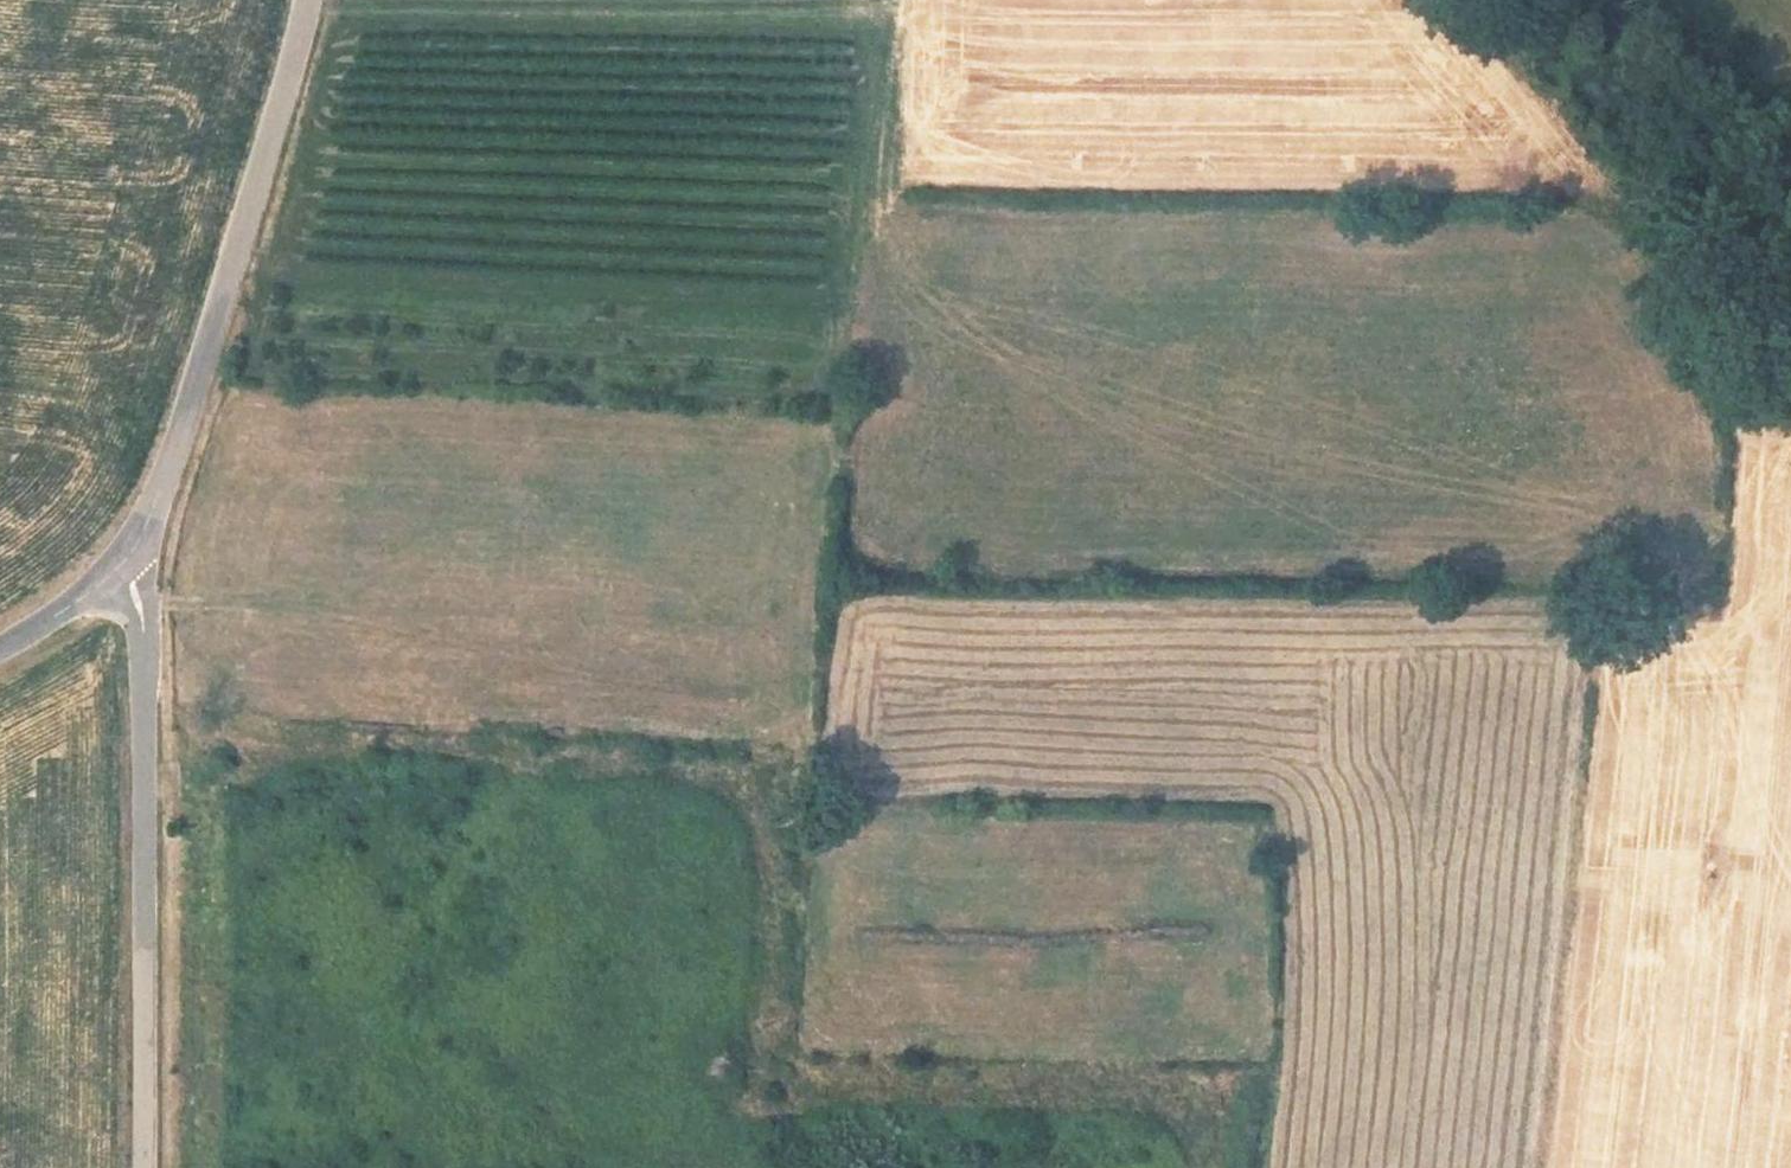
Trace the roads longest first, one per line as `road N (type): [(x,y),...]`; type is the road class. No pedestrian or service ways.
road 1 (unclassified): [(144,1167),(145,620),(136,555)]
road 2 (unclassified): [(306,0),(175,449),(136,555)]
road 3 (residential): [(136,555),(0,648)]

